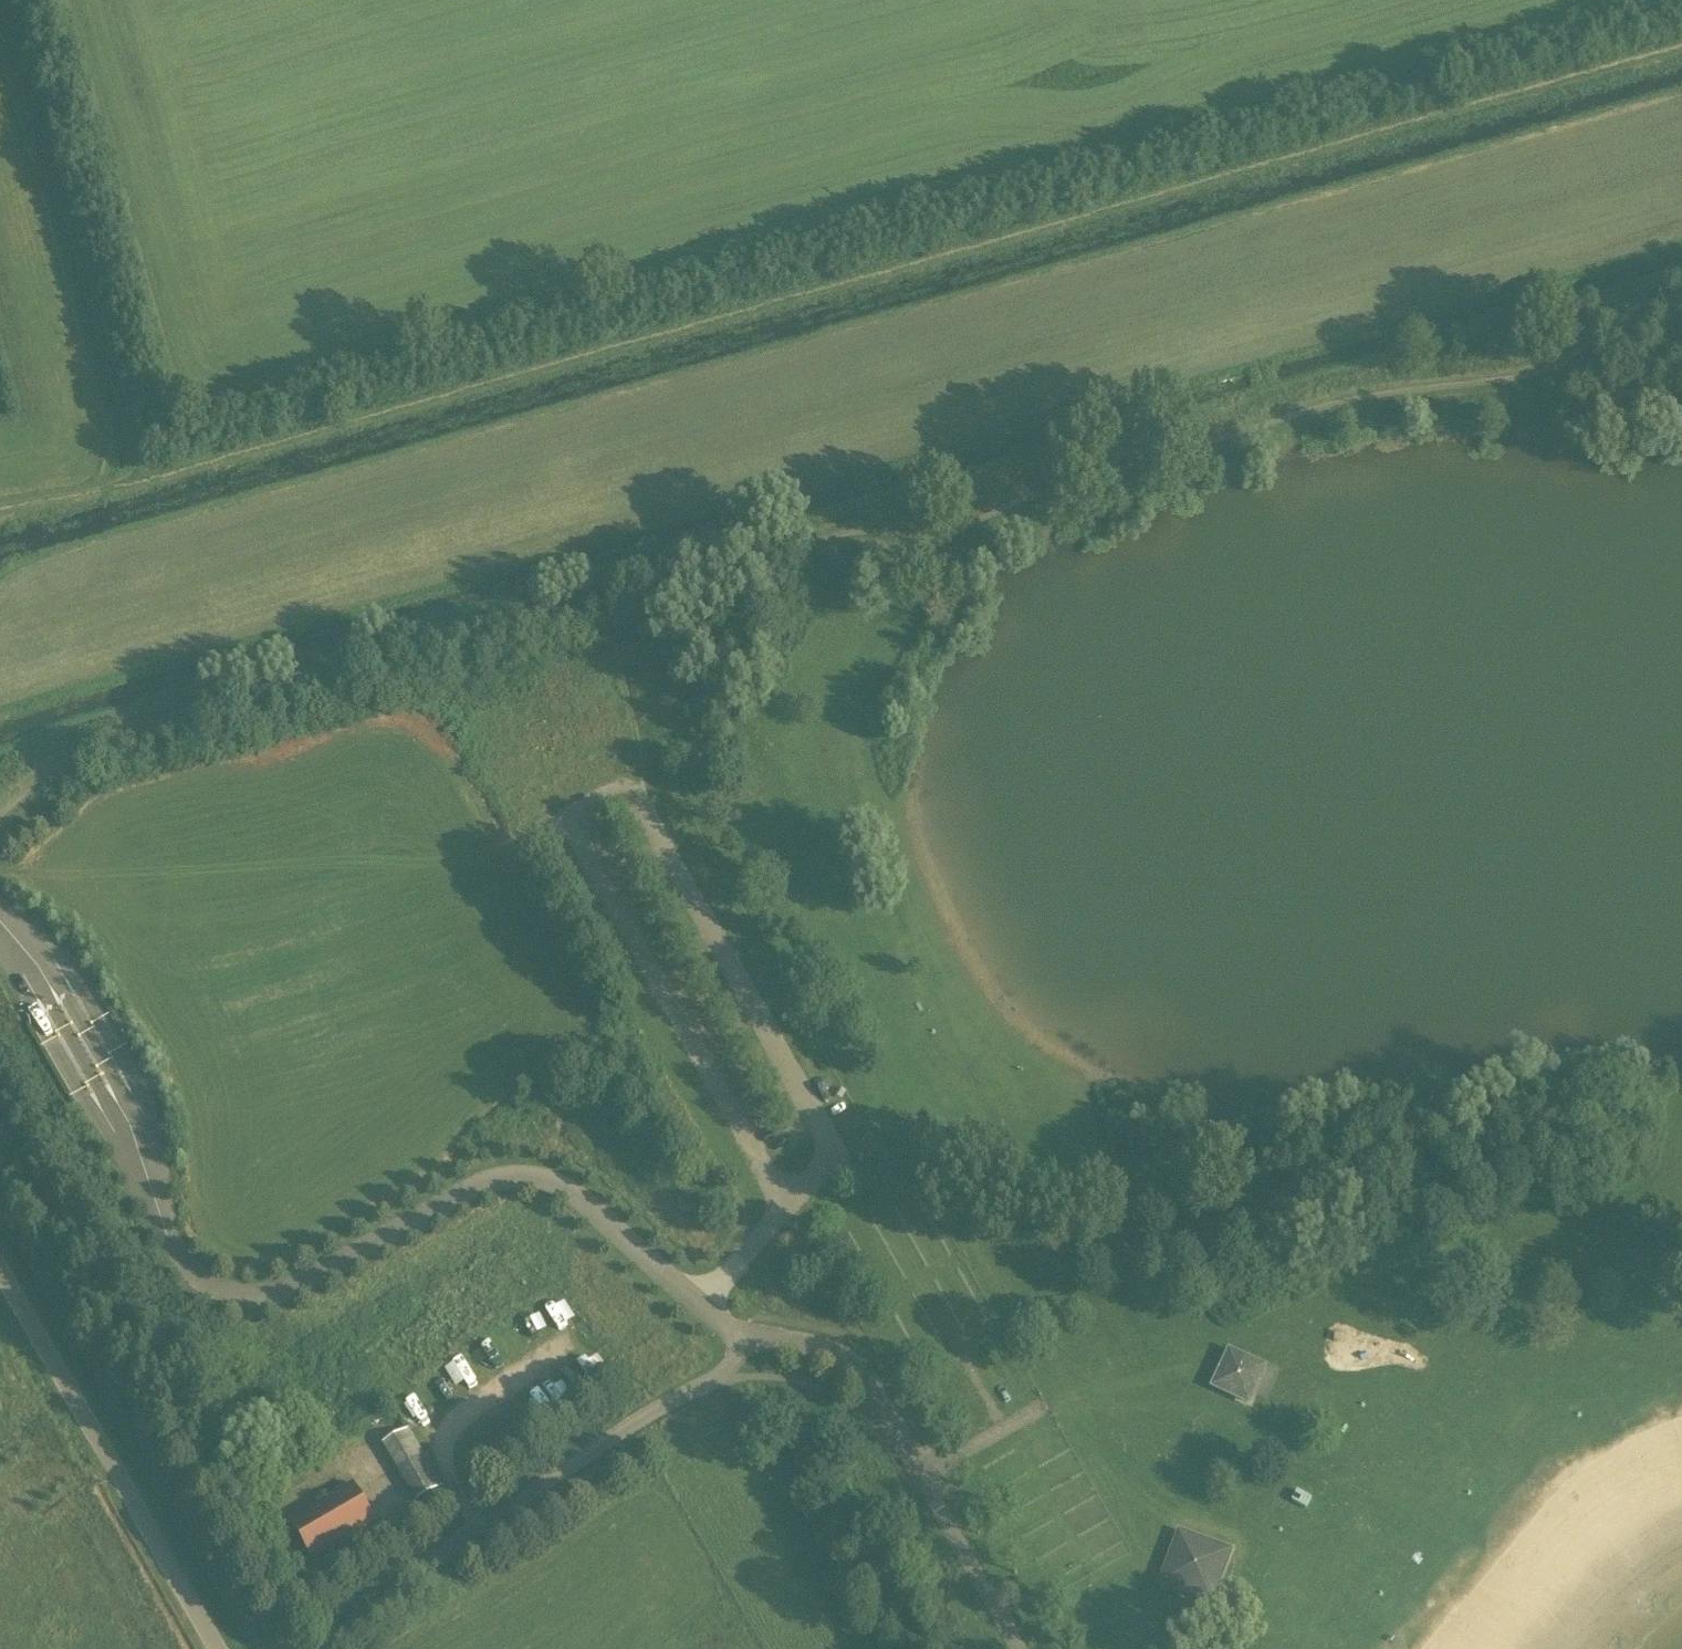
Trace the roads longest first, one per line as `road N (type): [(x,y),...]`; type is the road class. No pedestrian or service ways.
road 1 (unclassified): [(116,1476),(0,1275)]
road 2 (residential): [(215,1648),(116,1476)]

